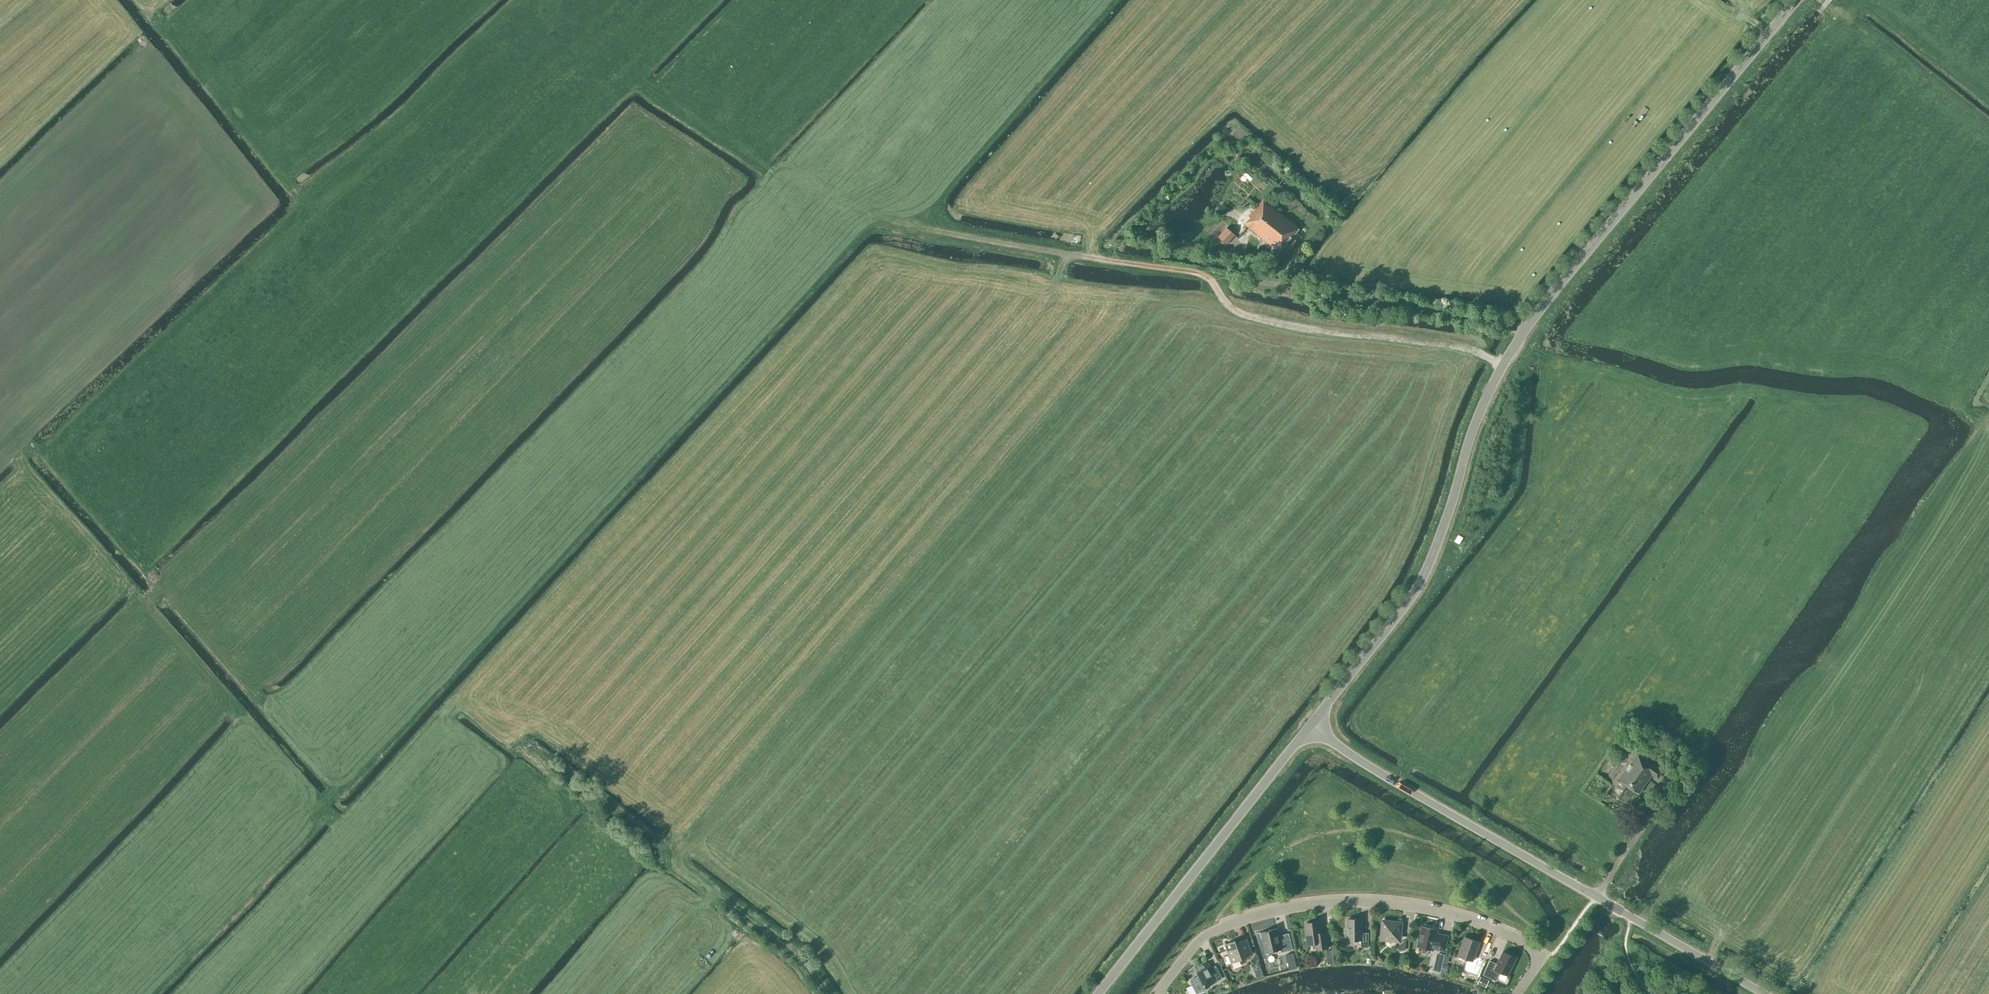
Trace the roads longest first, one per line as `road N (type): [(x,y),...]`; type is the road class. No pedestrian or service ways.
road 1 (tertiary): [(1311,724),(1418,585),(1476,420),(1524,331),(1797,0)]
road 2 (unclassified): [(1765,993),(1372,768),(1311,724)]
road 3 (residential): [(1160,993),(1206,935),(1328,904),(1450,915),(1523,942),(1536,959)]
road 4 (tertiary): [(1098,993),(1311,724)]
road 5 (track): [(827,993),(806,965),(668,857)]

